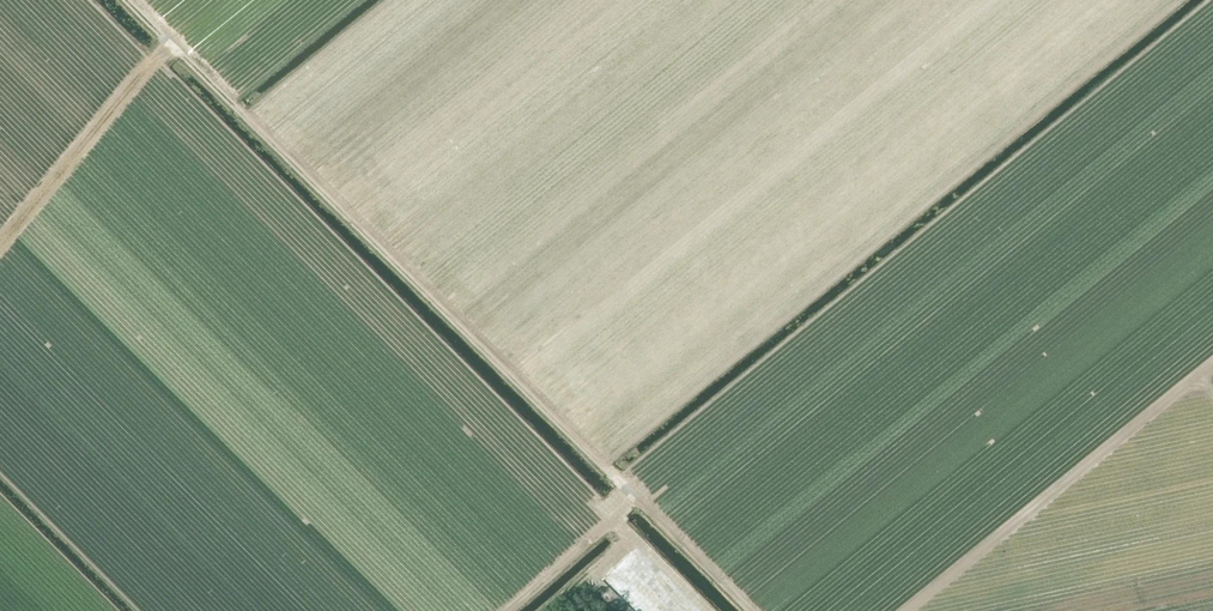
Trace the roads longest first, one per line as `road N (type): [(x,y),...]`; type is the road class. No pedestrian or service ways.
road 1 (track): [(127,0),(637,503),(615,522)]
road 2 (track): [(86,0),(615,522)]
road 3 (track): [(552,580),(615,522),(706,610)]

